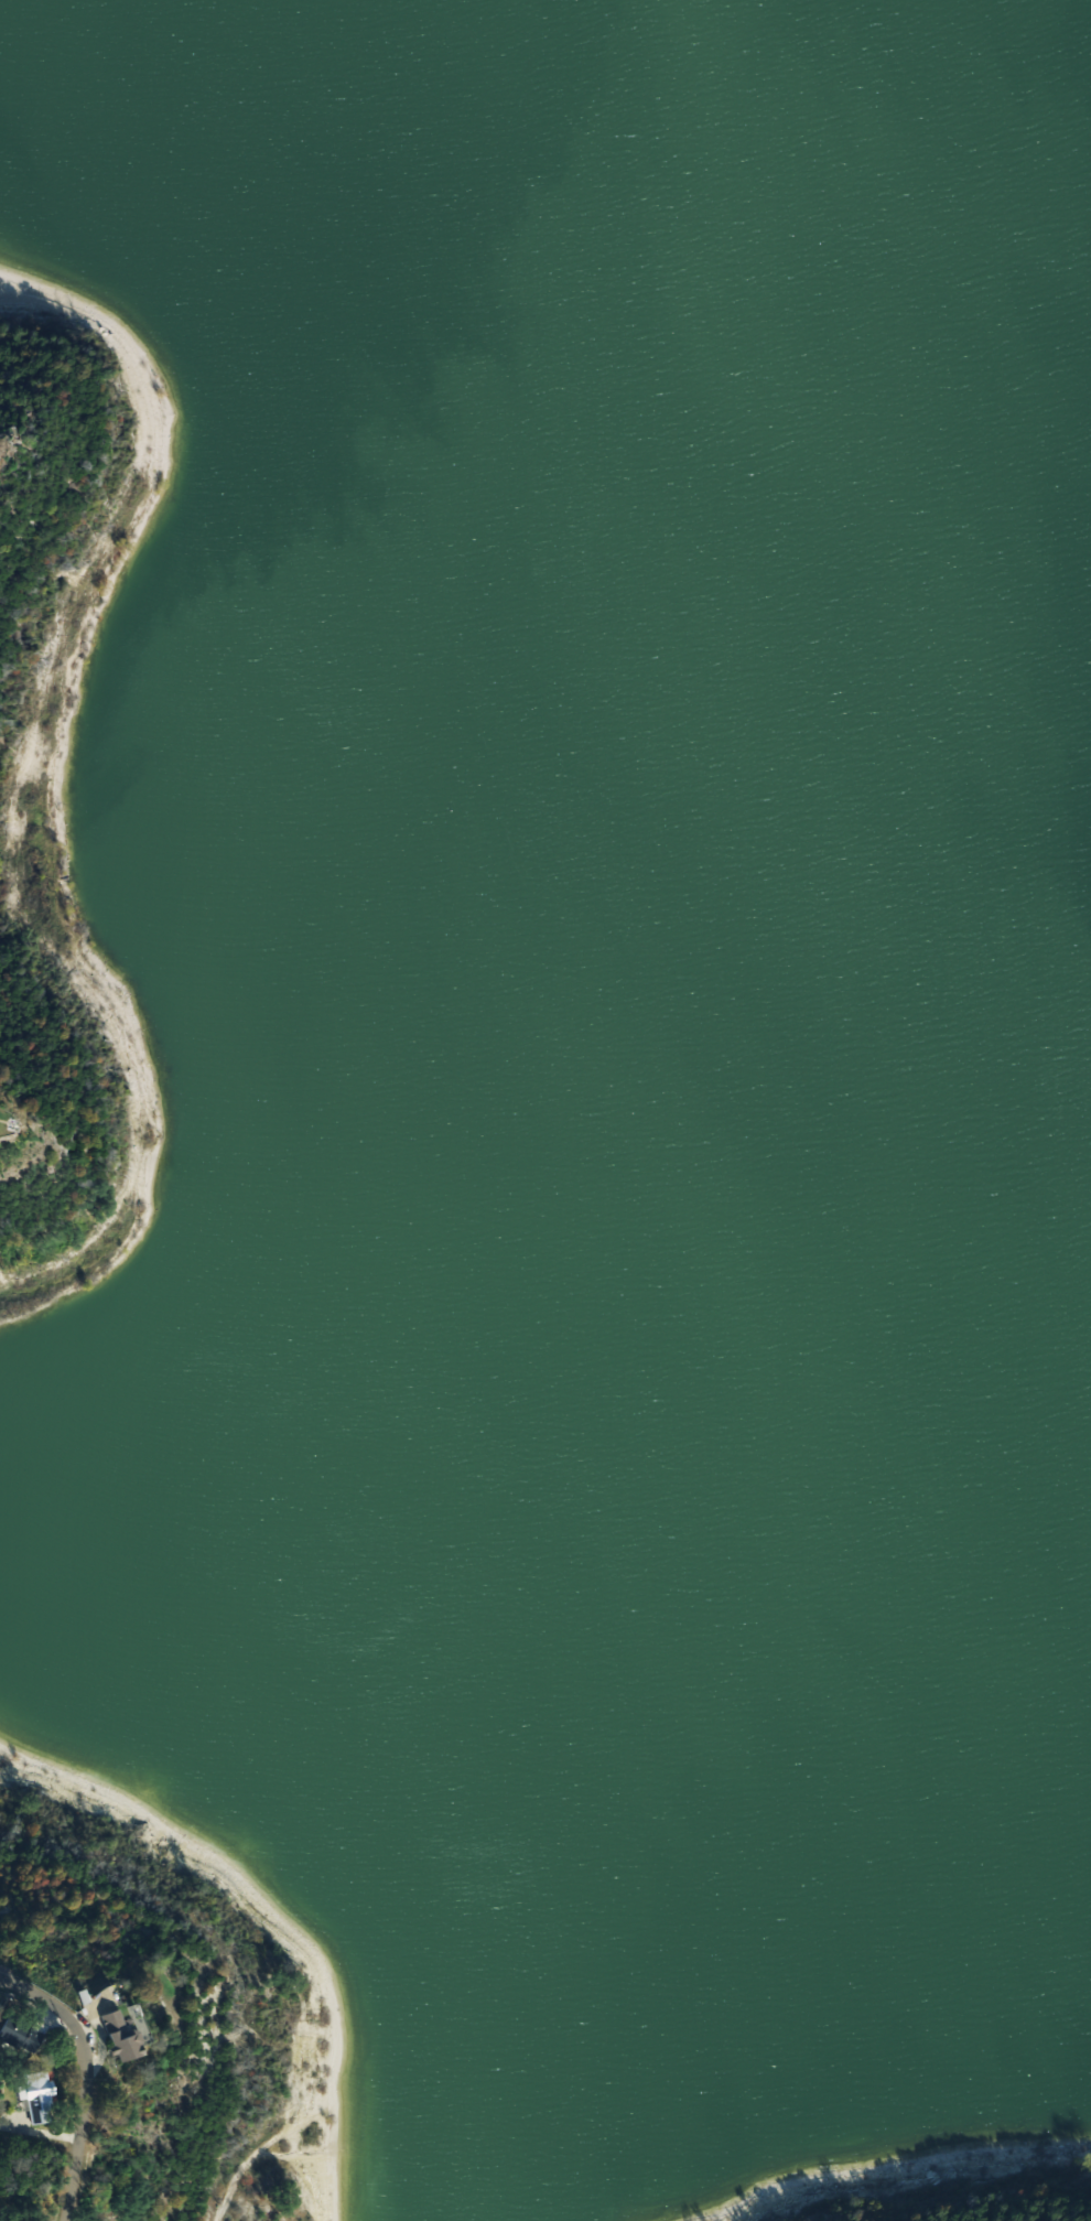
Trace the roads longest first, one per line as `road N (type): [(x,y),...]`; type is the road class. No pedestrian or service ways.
road 1 (residential): [(69,2220),(88,2082),(83,2050),(71,2021),(47,1999),(0,1977)]

